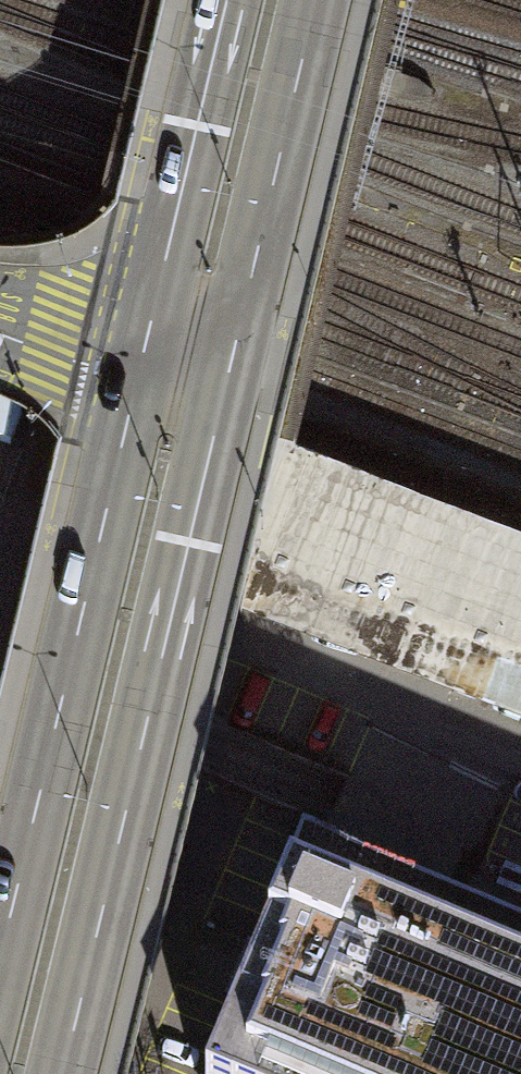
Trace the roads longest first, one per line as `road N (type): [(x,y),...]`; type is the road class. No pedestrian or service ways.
road 1 (tertiary): [(58,1073),(318,0)]
road 2 (tertiary): [(227,0),(0,940)]

